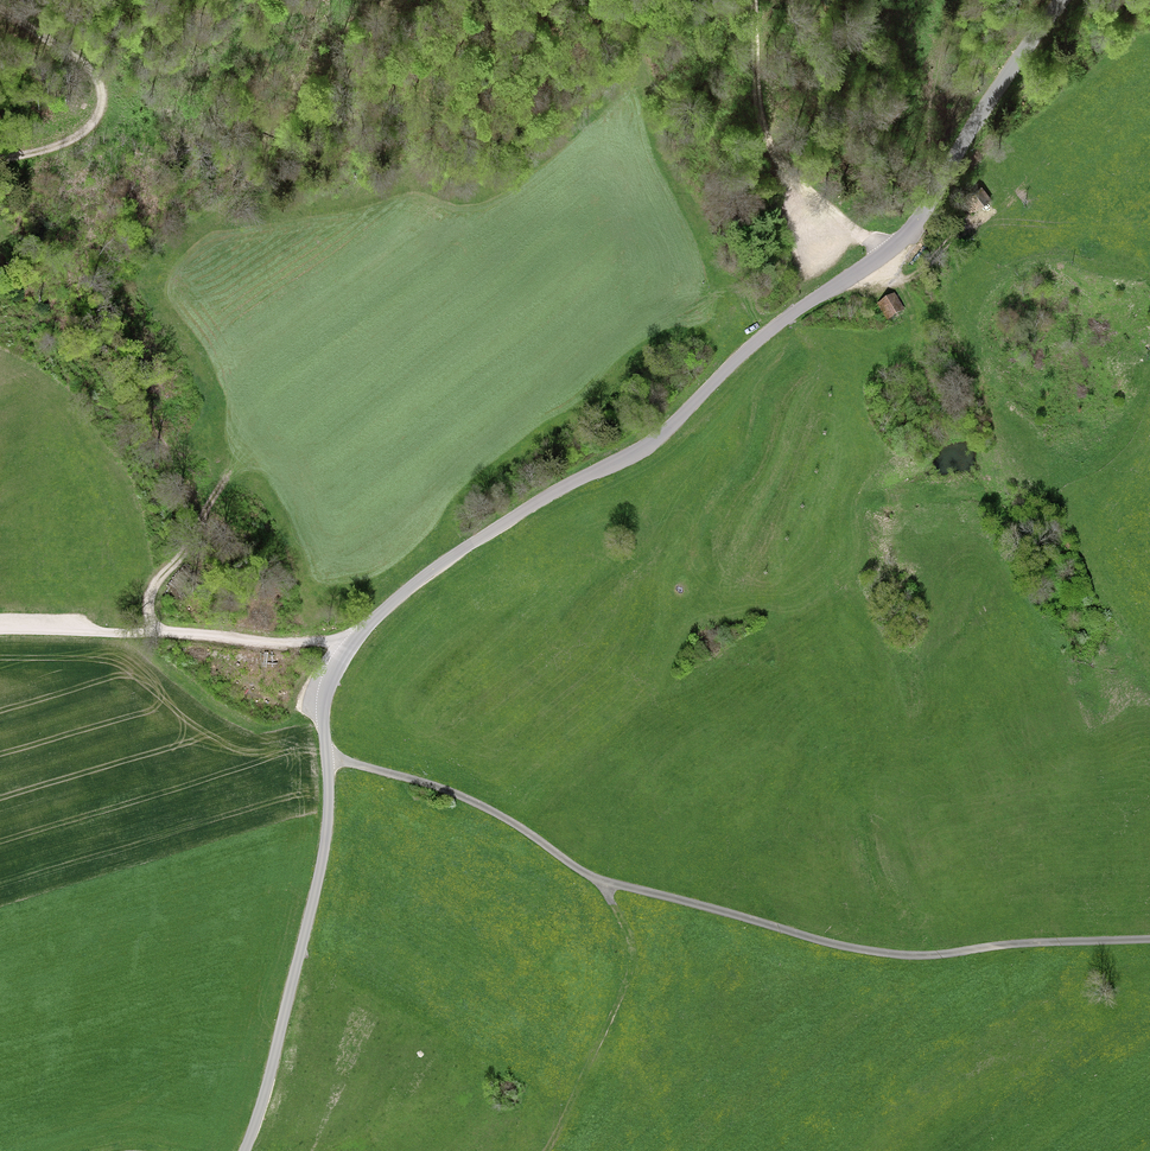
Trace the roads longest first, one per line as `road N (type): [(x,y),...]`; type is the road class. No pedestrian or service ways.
road 1 (tertiary): [(241,1150),(272,1063),(321,865),(329,787),(324,695),(337,662),(426,574),(563,485),(647,444),(790,314),(904,239),(1063,0)]
road 2 (track): [(328,759),(479,805),(588,877),(836,946),(931,955),(1149,938)]
road 3 (track): [(0,632),(151,630),(322,641),(346,651)]
road 4 (track): [(103,97),(155,92),(197,69),(396,0)]
road 5 (track): [(548,1150),(629,978),(630,949),(606,883)]
road 6 (track): [(0,7),(78,56),(103,97),(85,134),(0,160)]
road 7 (track): [(151,630),(153,588),(188,548),(234,460)]
road 8 (track): [(754,0),(759,96),(783,161)]
road 9 (track): [(931,400),(917,378),(914,317),(897,282)]

